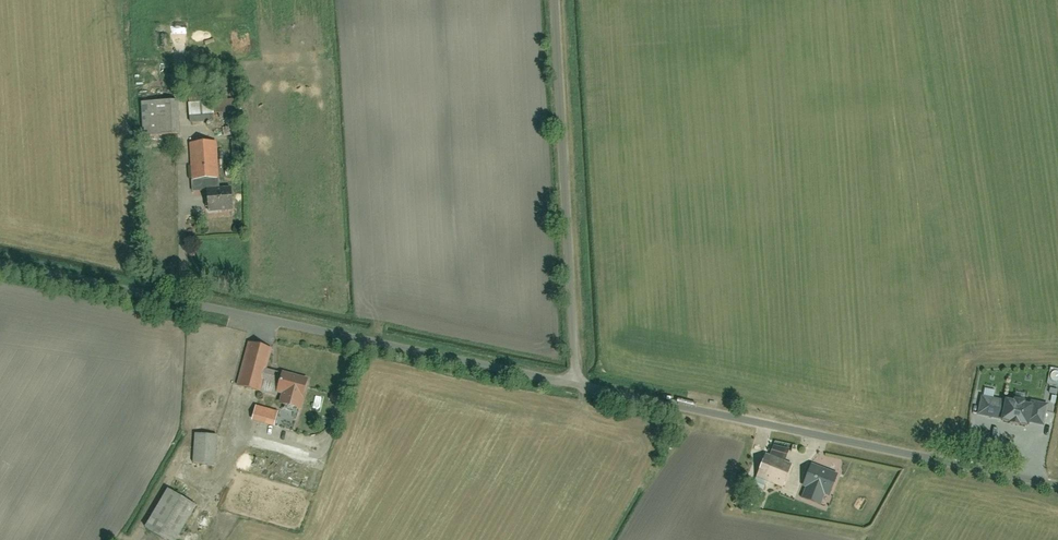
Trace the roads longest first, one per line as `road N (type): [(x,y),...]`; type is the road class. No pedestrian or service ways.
road 1 (residential): [(0,266),(576,385)]
road 2 (residential): [(576,385),(1057,486)]
road 3 (residential): [(576,385),(556,0)]
road 4 (track): [(183,304),(184,140)]

